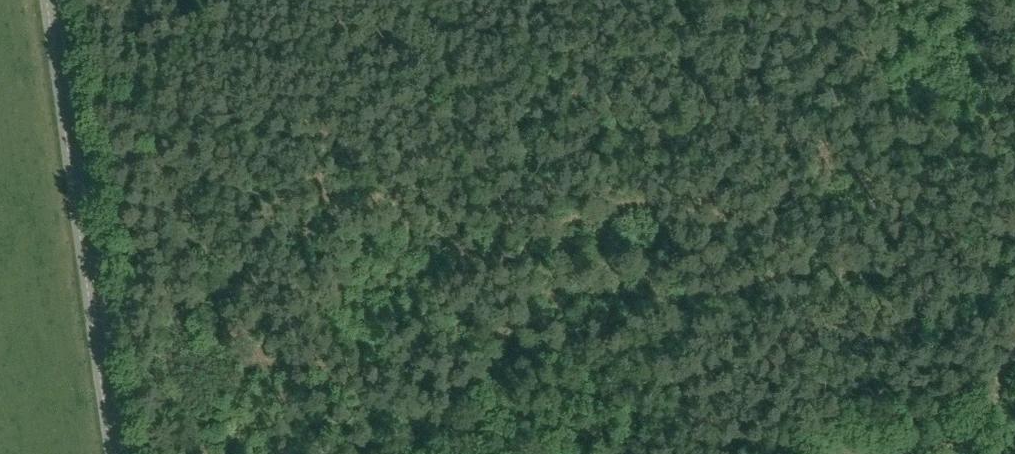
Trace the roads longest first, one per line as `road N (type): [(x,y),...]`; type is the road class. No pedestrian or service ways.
road 1 (tertiary): [(114,453),(50,0)]
road 2 (track): [(938,453),(1014,356)]

